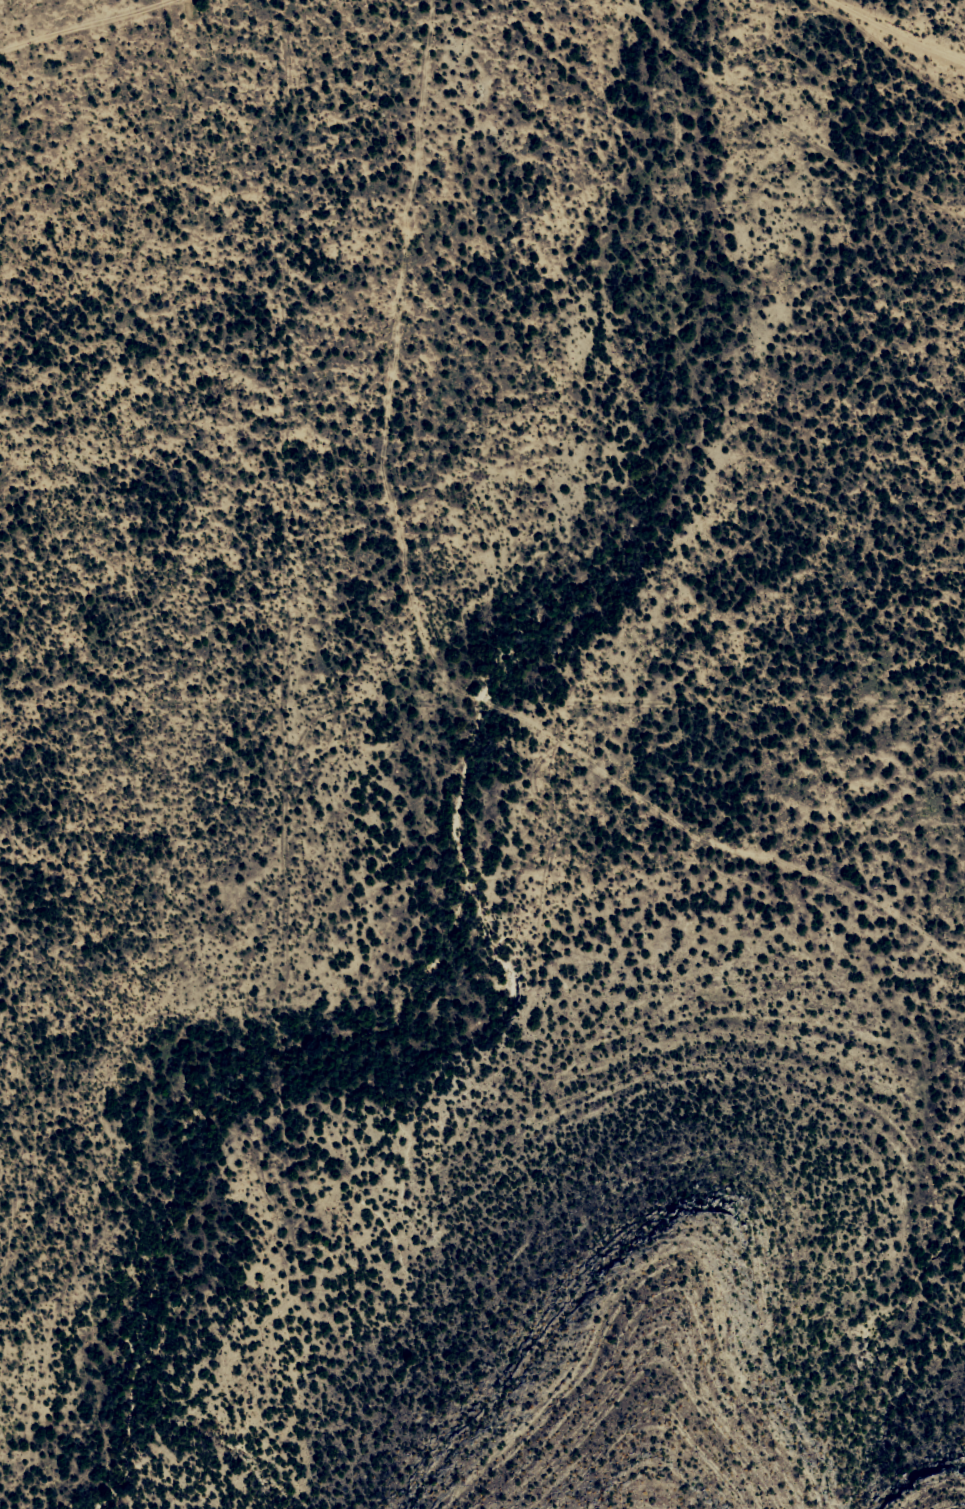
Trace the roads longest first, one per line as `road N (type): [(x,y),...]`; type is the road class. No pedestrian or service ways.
road 1 (track): [(236,0),(0,60)]
road 2 (track): [(748,0),(964,98)]

